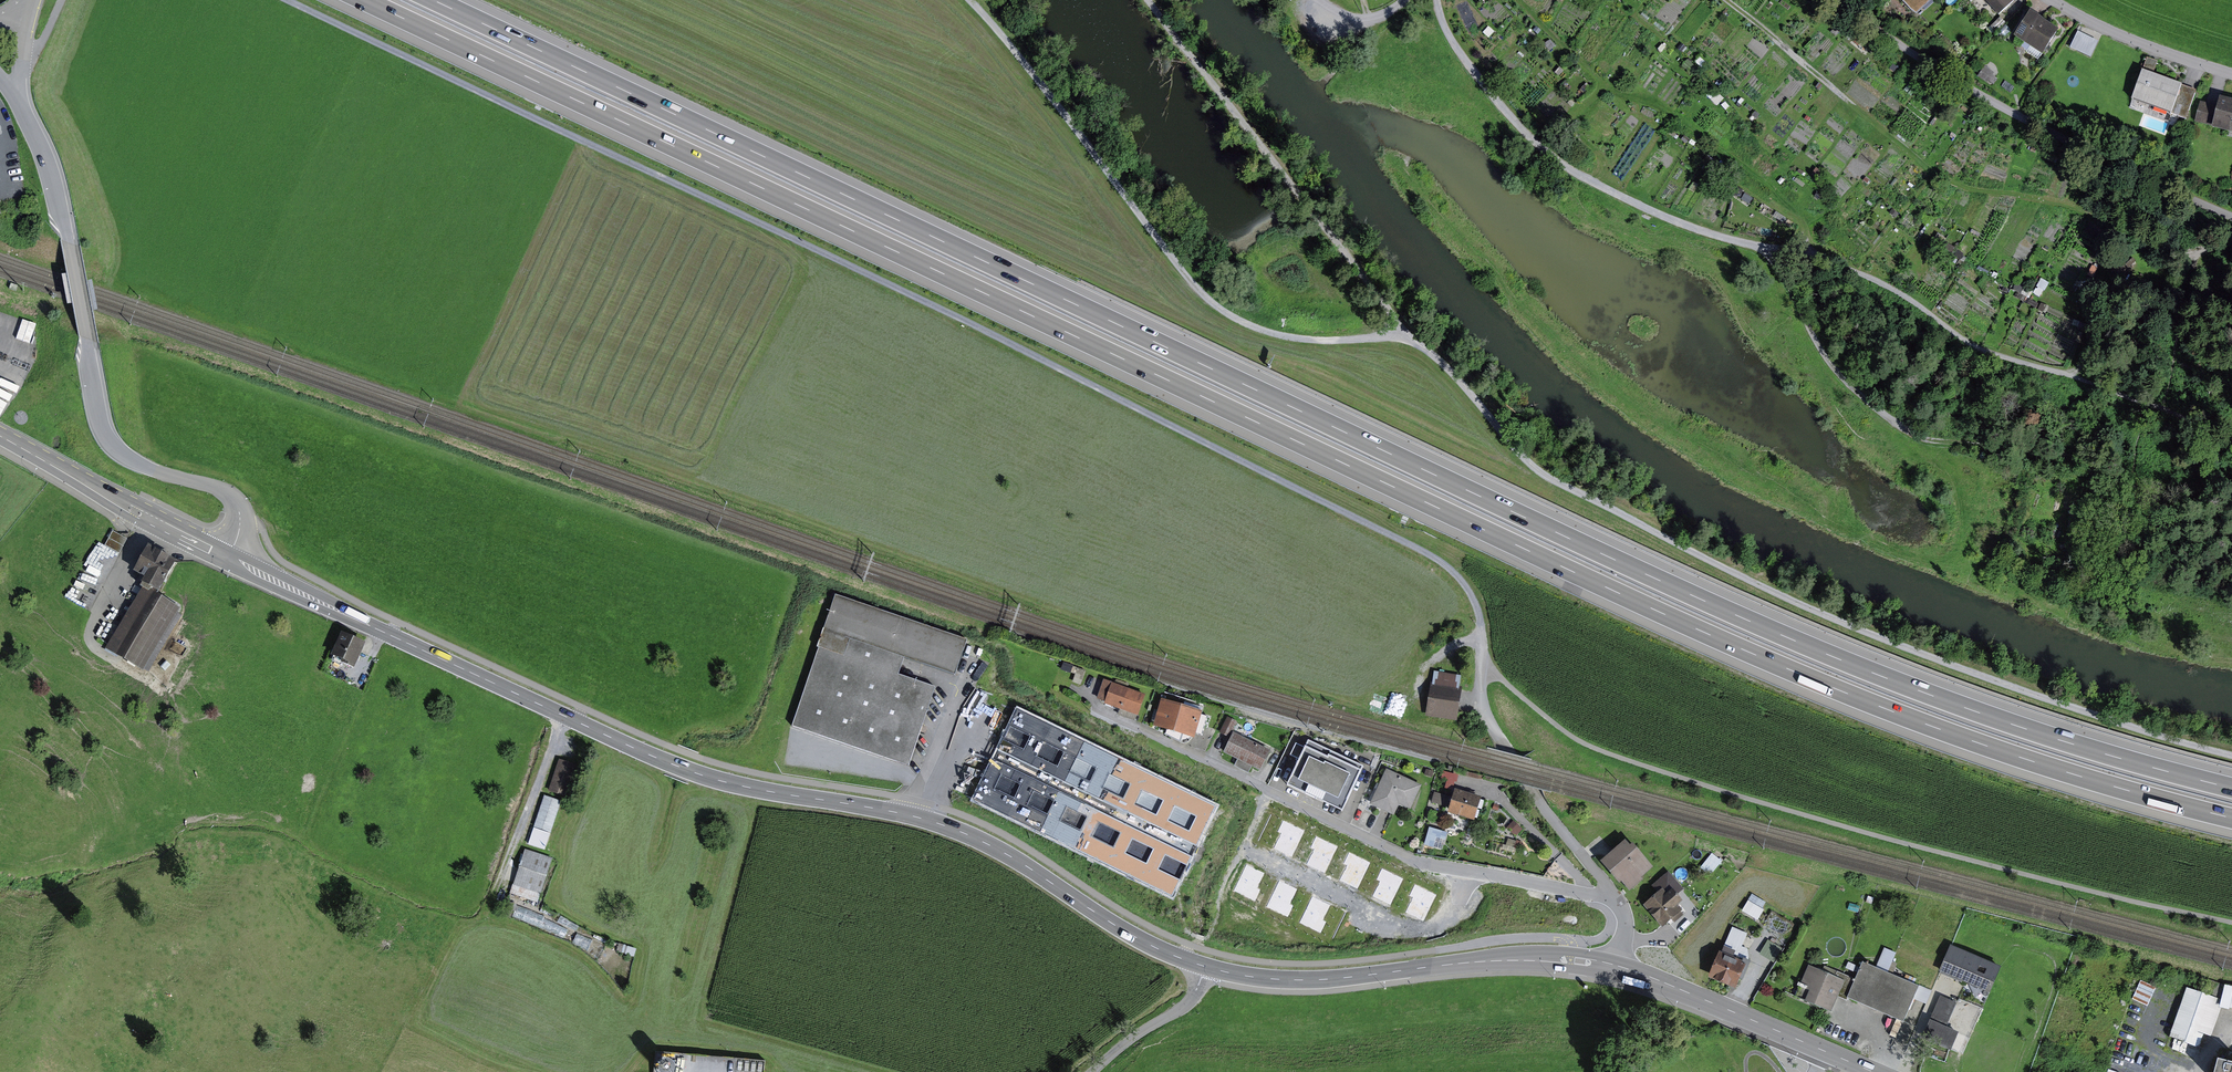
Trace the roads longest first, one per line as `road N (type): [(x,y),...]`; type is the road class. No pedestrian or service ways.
road 1 (track): [(2231,922),(1927,850),(1584,744),(1482,661),(1482,612),(1463,576),(1434,554),(289,0)]
road 2 (motorway): [(369,0),(1749,650),(2030,759),(2231,816)]
road 3 (motorway): [(2231,785),(2027,726),(1749,618),(440,0)]
road 4 (track): [(1401,334),(1451,371),(1528,463),(1730,569),(2005,682),(2231,753)]
road 5 (primary): [(928,820),(724,782),(668,763),(229,555)]
road 6 (residential): [(1087,692),(1105,712),(1405,857),(1615,896)]
road 7 (residential): [(21,105),(45,153),(68,241),(103,432),(138,463),(230,494),(241,520),(229,555)]
road 8 (track): [(1729,0),(1948,178),(2066,202),(2138,237)]
road 9 (track): [(1150,0),(1401,334)]
road 10 (primary): [(1617,965),(1543,957),(1298,980),(1203,966)]
road 11 (track): [(1523,0),(1607,87),(1669,108),(1795,208),(1811,258)]
road 12 (track): [(1773,249),(1815,338),(1900,424),(1925,435),(2075,455)]
road 13 (primary): [(1203,966),(1137,938),(986,842),(928,820)]
road 14 (primary): [(229,555),(0,436)]
road 15 (primary): [(1826,1051),(1617,965)]
road 16 (residential): [(2050,0),(2099,30),(2231,78)]
road 17 (unclassified): [(1094,1071),(1183,1009),(1203,966)]
road 18 (residential): [(1528,785),(1615,896)]
road 19 (unclassified): [(1482,661),(1486,714),(1528,785)]
road 20 (residential): [(981,696),(928,820)]

